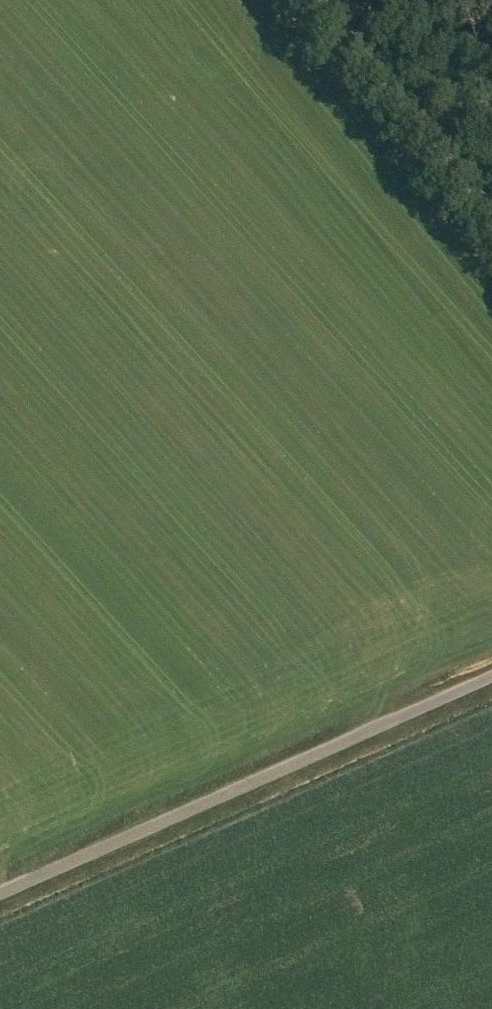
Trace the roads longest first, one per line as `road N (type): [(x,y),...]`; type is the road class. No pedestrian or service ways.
road 1 (unclassified): [(0,892),(491,676)]
road 2 (track): [(325,0),(491,211)]

